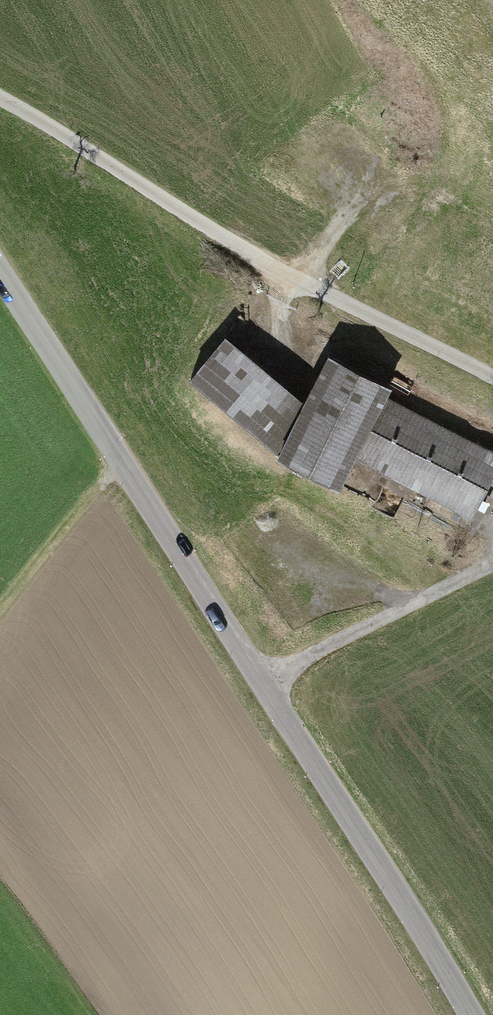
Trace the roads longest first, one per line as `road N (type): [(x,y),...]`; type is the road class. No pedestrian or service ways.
road 1 (tertiary): [(473,1014),(0,267)]
road 2 (track): [(0,98),(247,251),(492,377)]
road 3 (track): [(266,681),(492,560)]

